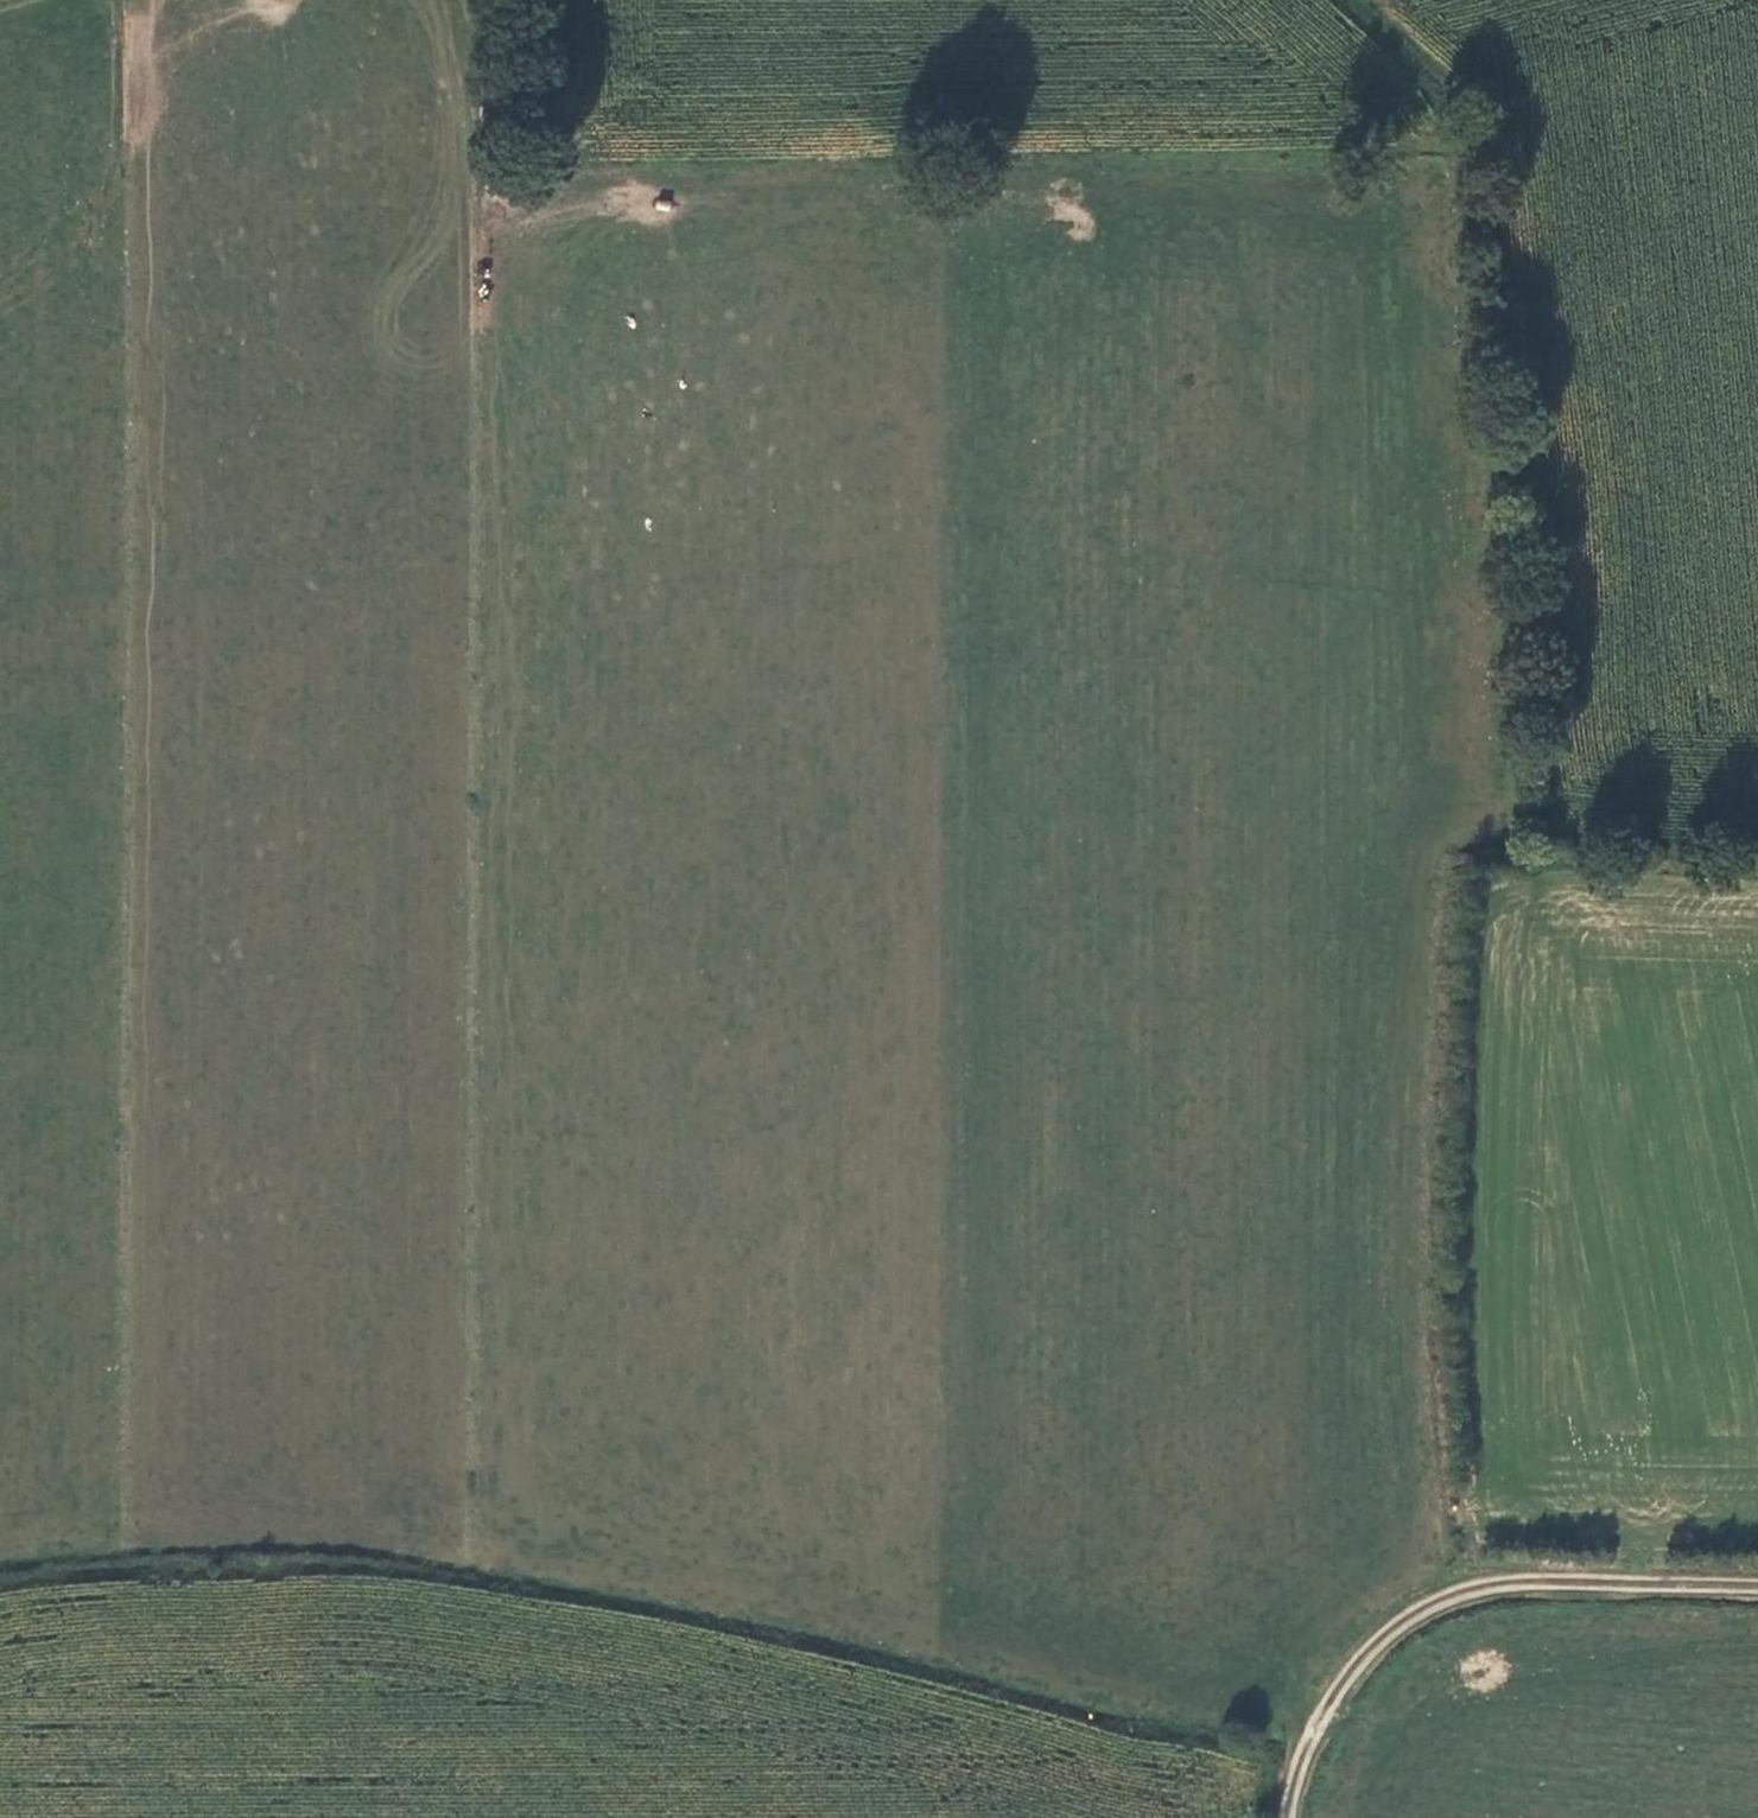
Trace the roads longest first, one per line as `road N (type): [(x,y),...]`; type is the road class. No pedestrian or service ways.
road 1 (track): [(1285,1817),(1306,1747),(1345,1679),(1401,1623),(1438,1601),(1516,1583),(1757,1585)]
road 2 (track): [(485,0),(498,170)]

